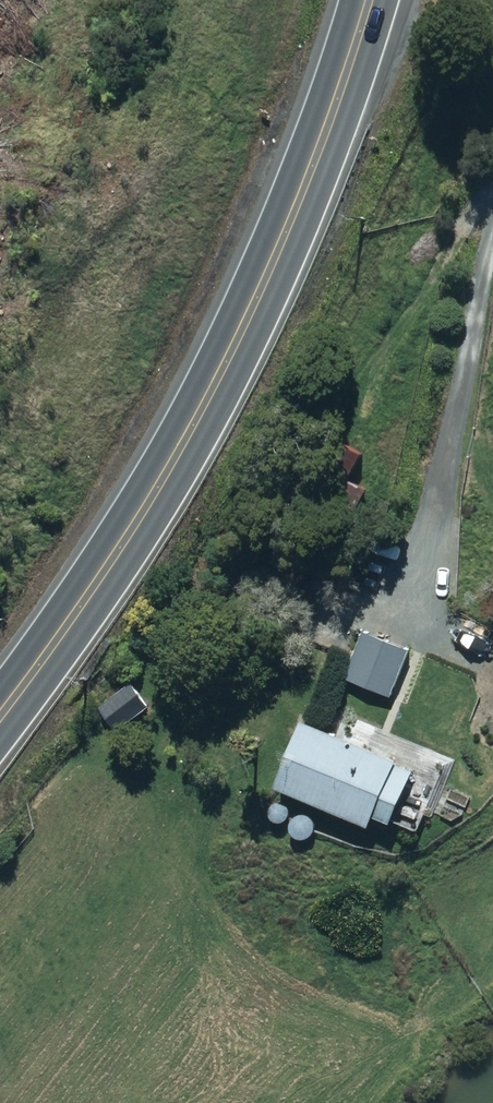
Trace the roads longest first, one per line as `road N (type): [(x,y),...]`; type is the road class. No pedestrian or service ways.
road 1 (primary): [(368,0),(305,188),(247,323),(104,574),(0,716)]
road 2 (track): [(492,235),(425,569)]

